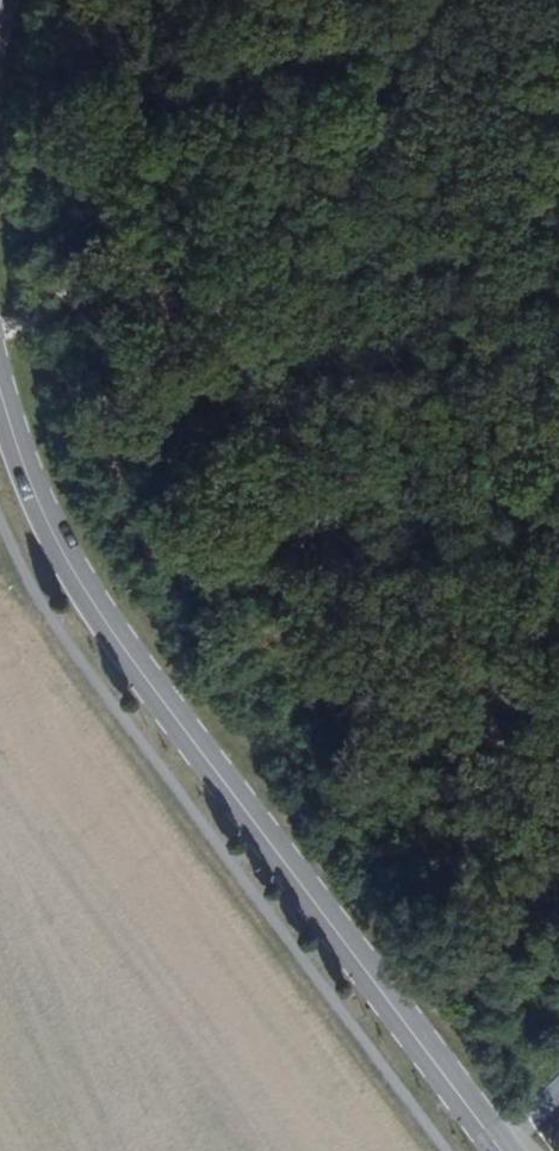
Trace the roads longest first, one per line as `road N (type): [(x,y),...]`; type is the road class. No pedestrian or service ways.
road 1 (tertiary): [(502,1150),(106,627),(23,471),(0,391)]

